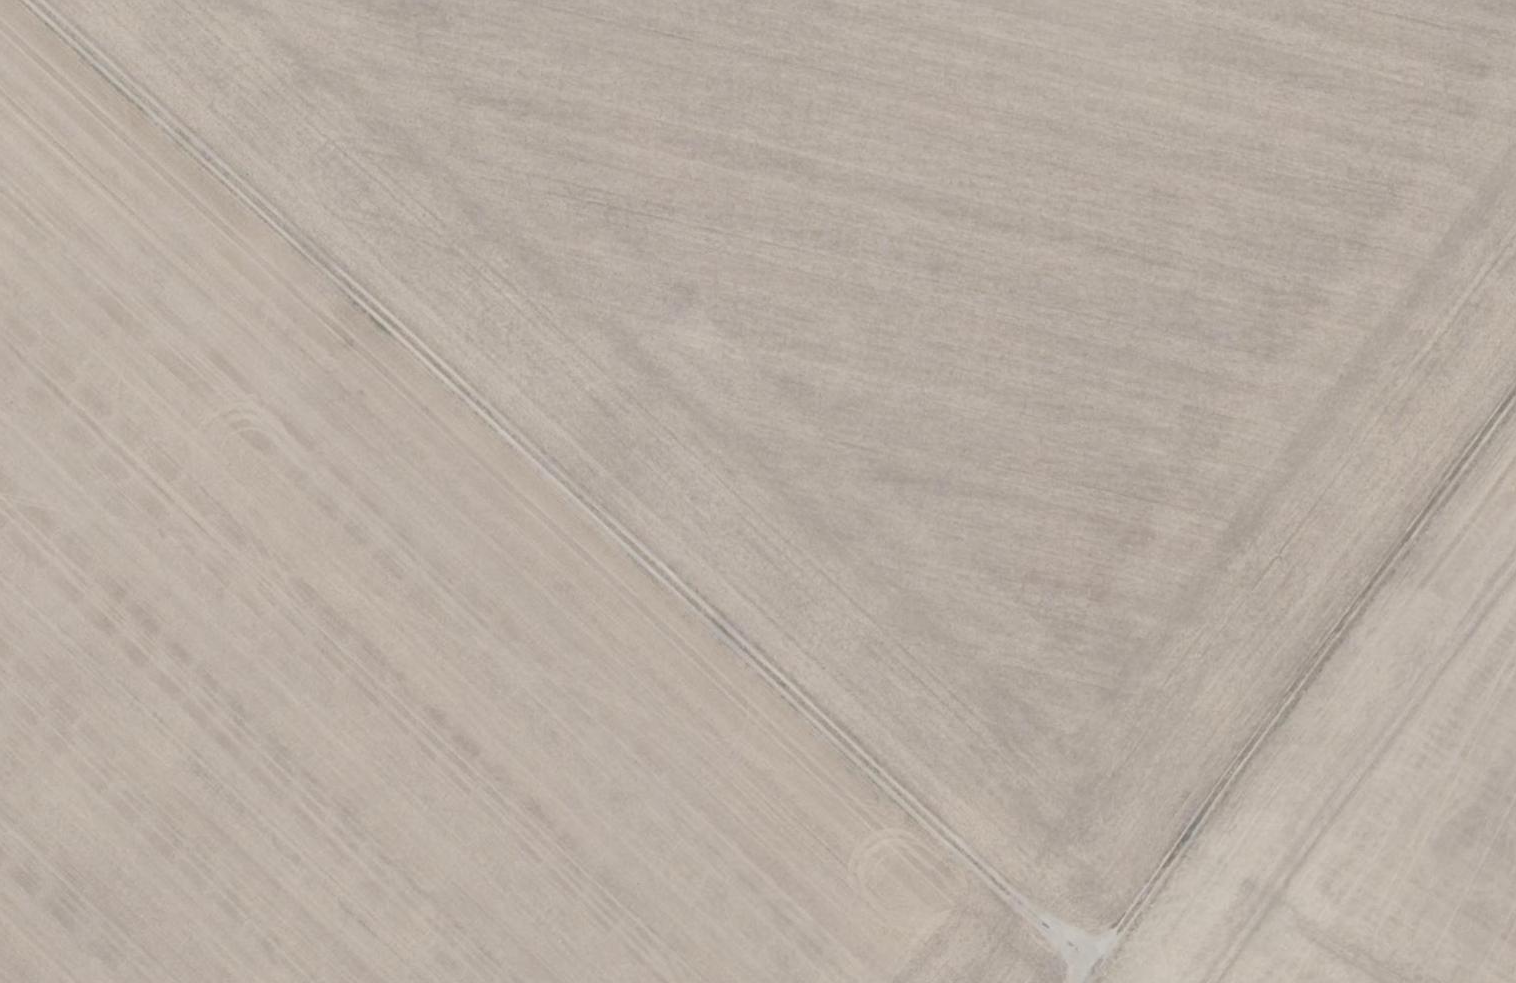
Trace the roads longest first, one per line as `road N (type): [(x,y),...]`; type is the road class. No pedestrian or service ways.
road 1 (track): [(1102,982),(34,0)]
road 2 (track): [(1515,436),(1111,982)]

